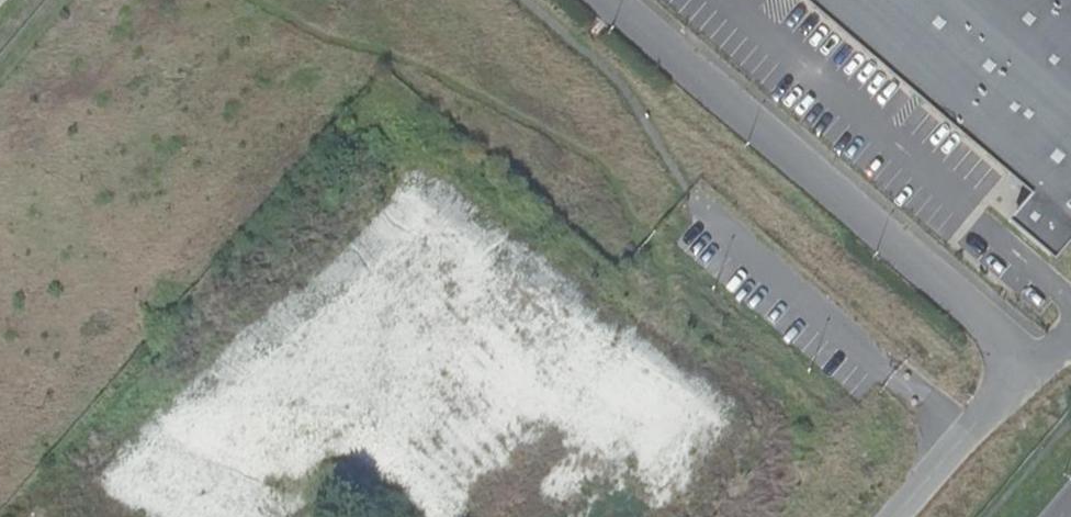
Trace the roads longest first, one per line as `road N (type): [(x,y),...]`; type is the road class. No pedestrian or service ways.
road 1 (unclassified): [(999,403),(896,516)]

